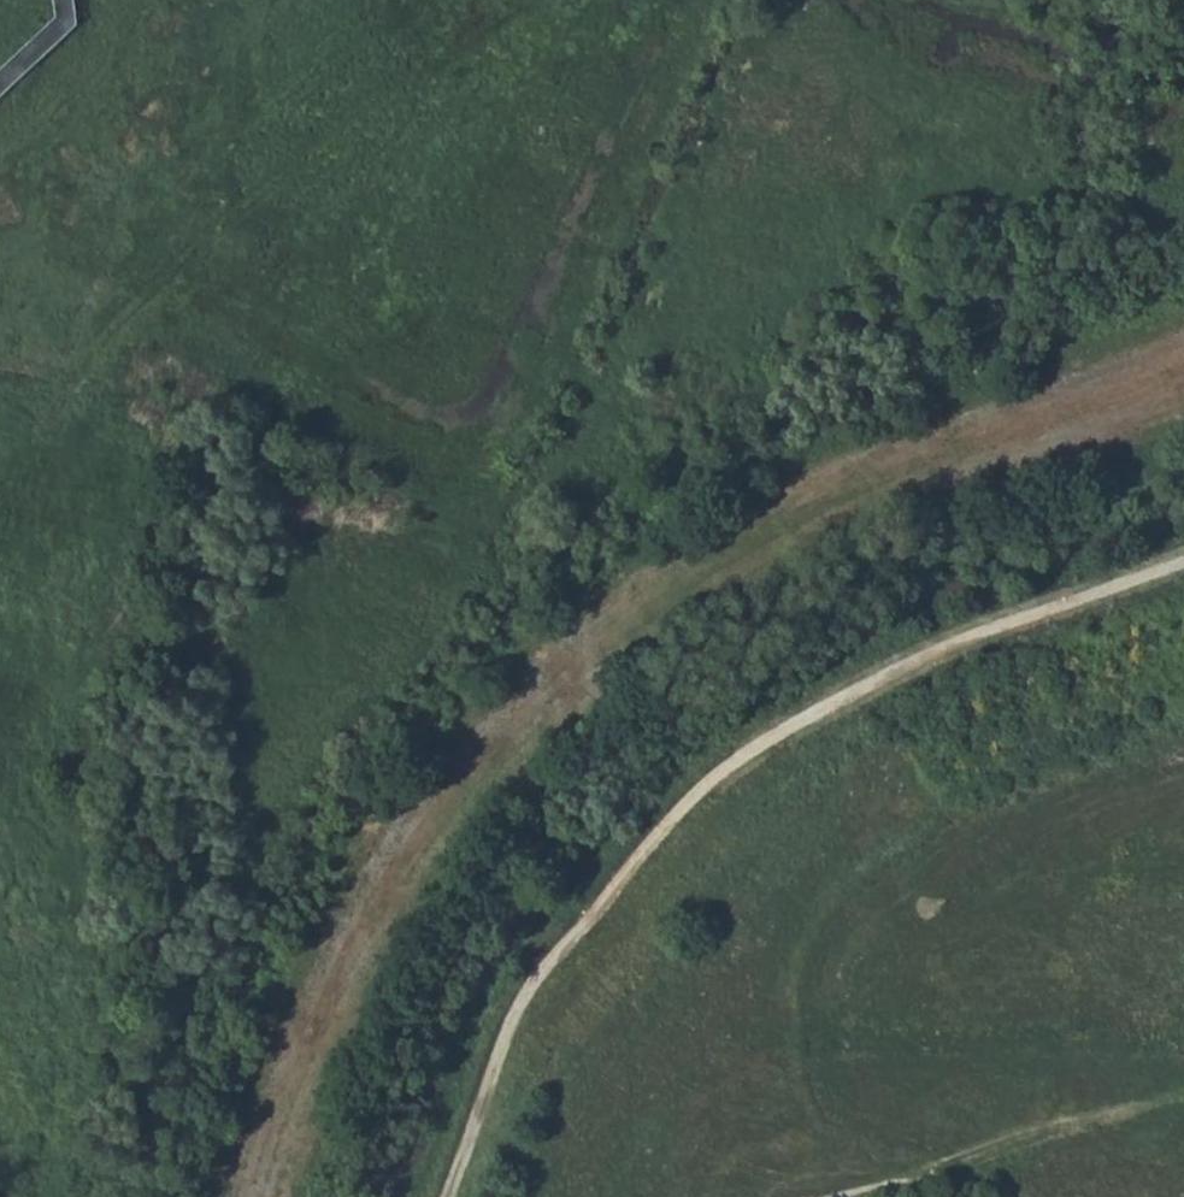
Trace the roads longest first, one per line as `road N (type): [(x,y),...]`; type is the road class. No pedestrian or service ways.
road 1 (track): [(446,1196),(524,992),(708,780),(937,649),(1183,562)]

